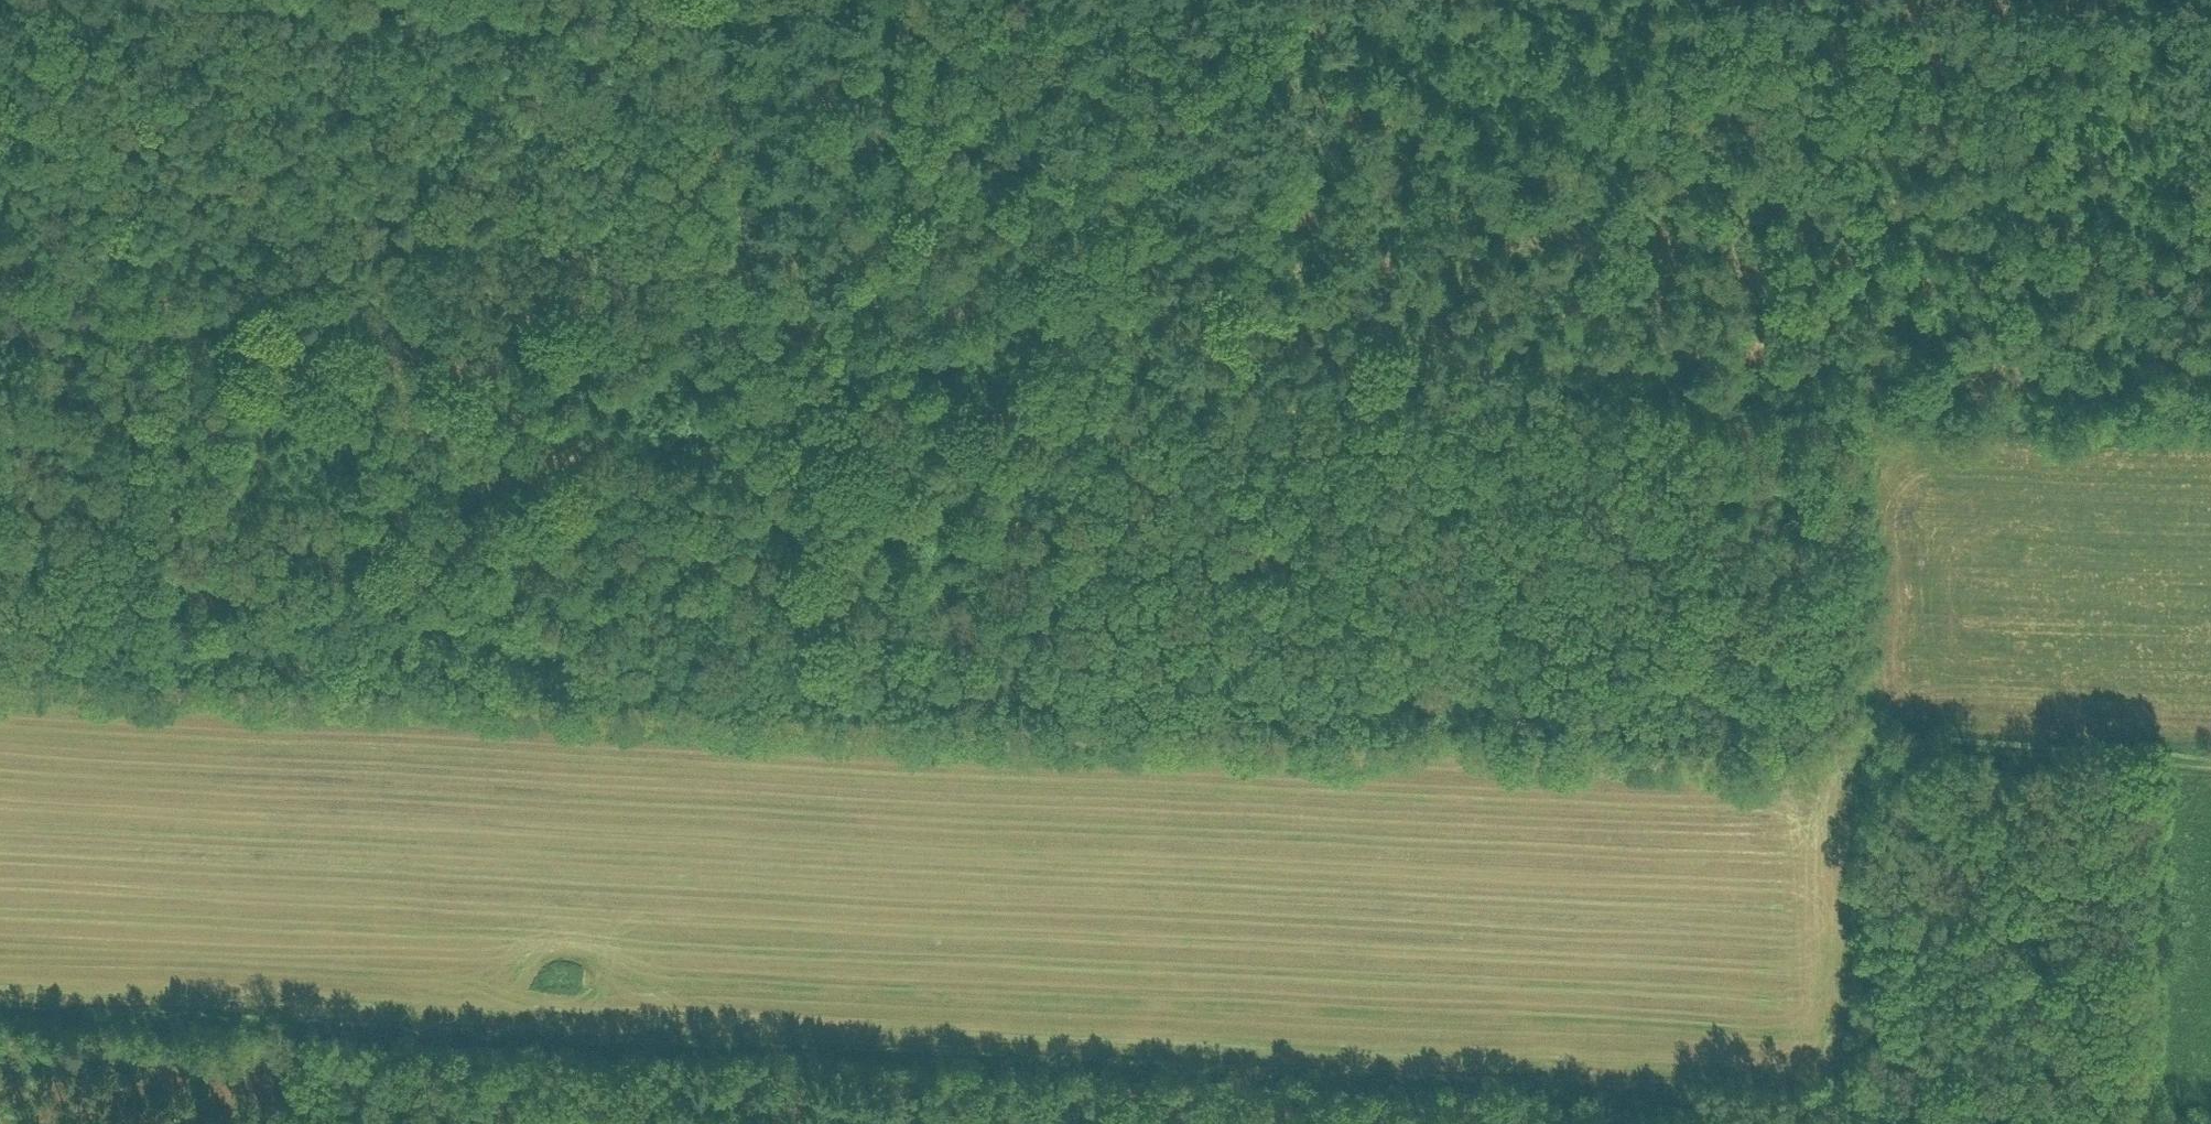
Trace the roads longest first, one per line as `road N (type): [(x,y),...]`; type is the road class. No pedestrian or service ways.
road 1 (track): [(2210,763),(0,656)]

